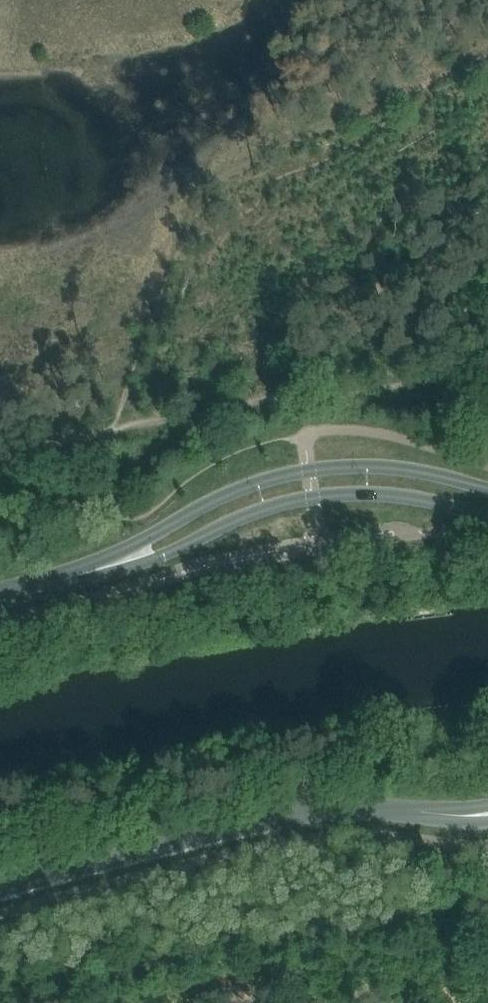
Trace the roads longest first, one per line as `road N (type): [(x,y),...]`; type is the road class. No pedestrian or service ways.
road 1 (unclassified): [(0,887),(306,813),(481,815)]
road 2 (tertiary): [(487,489),(383,466),(310,470),(212,502),(116,561)]
road 3 (tertiary): [(116,561),(167,556),(244,518),(315,498),(386,494),(487,515)]
road 4 (track): [(380,389),(116,429)]
road 5 (tertiary): [(0,596),(116,561)]

